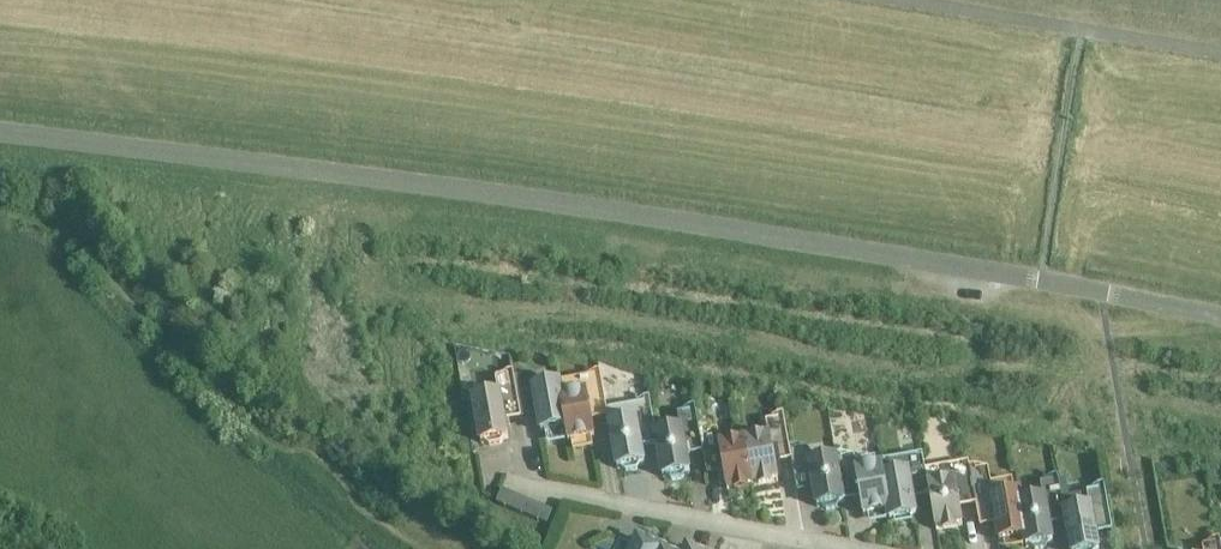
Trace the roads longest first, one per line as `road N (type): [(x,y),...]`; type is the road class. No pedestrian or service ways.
road 1 (unclassified): [(1220,316),(590,205),(0,132)]
road 2 (unclassified): [(519,484),(837,548)]

